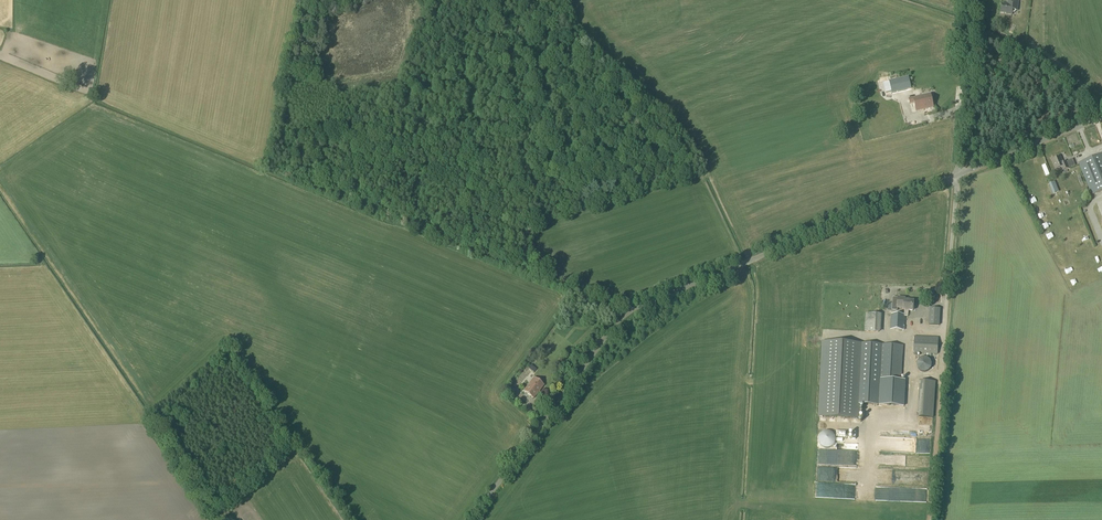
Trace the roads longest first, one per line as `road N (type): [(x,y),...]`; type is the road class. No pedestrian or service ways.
road 1 (unclassified): [(470,519),(629,309),(956,177)]
road 2 (track): [(408,0),(415,32),(447,47),(467,74),(477,125),(467,166),(472,240),(638,304)]
road 3 (unclassified): [(943,361),(956,177)]
road 4 (unclassified): [(956,177),(971,0)]
road 5 (unclassified): [(956,177),(1101,116)]

